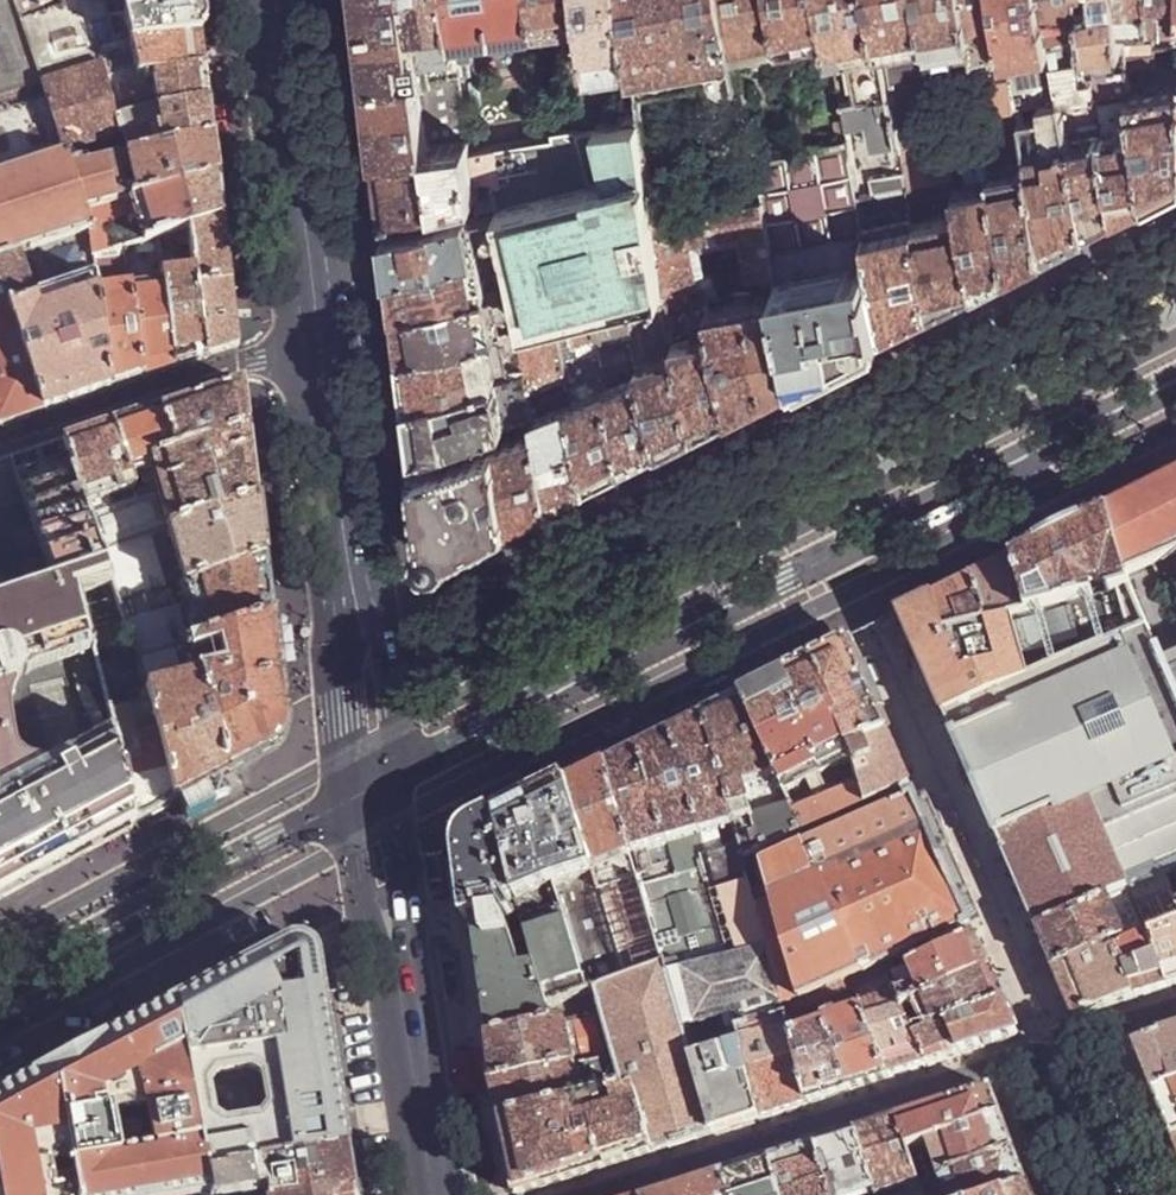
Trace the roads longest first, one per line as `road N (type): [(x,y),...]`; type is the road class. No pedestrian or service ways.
road 1 (tertiary): [(398,785),(1175,391)]
road 2 (secondary): [(449,1194),(398,785)]
road 3 (residential): [(0,999),(353,812)]
road 4 (secondary): [(353,812),(396,1154),(423,1194)]
road 5 (residential): [(324,332),(0,442)]
road 6 (secondary): [(344,520),(331,553),(353,812)]
road 7 (secondary): [(398,785),(383,621),(344,520)]
road 8 (secondary): [(324,332),(293,81)]
road 9 (secondary): [(344,520),(324,332)]

